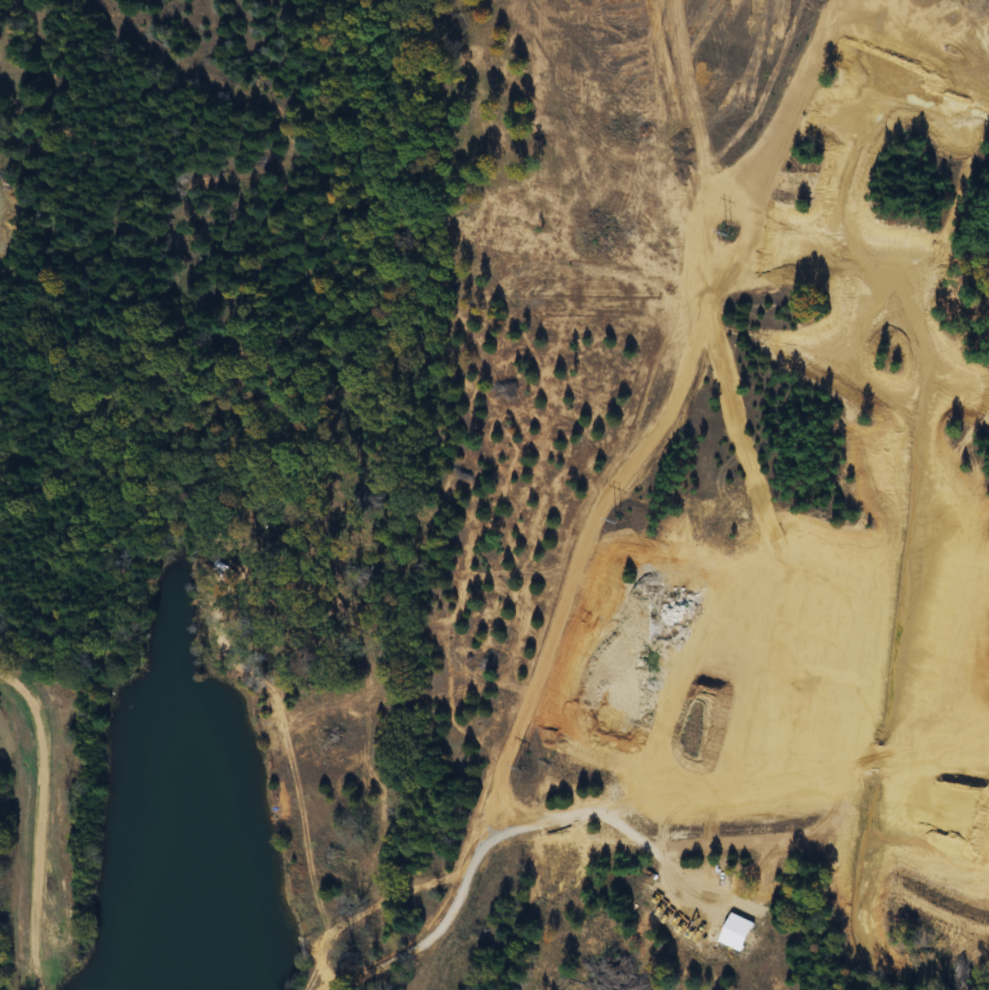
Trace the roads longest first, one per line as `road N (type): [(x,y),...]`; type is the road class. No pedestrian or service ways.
road 1 (residential): [(0,686),(9,696),(9,989)]

